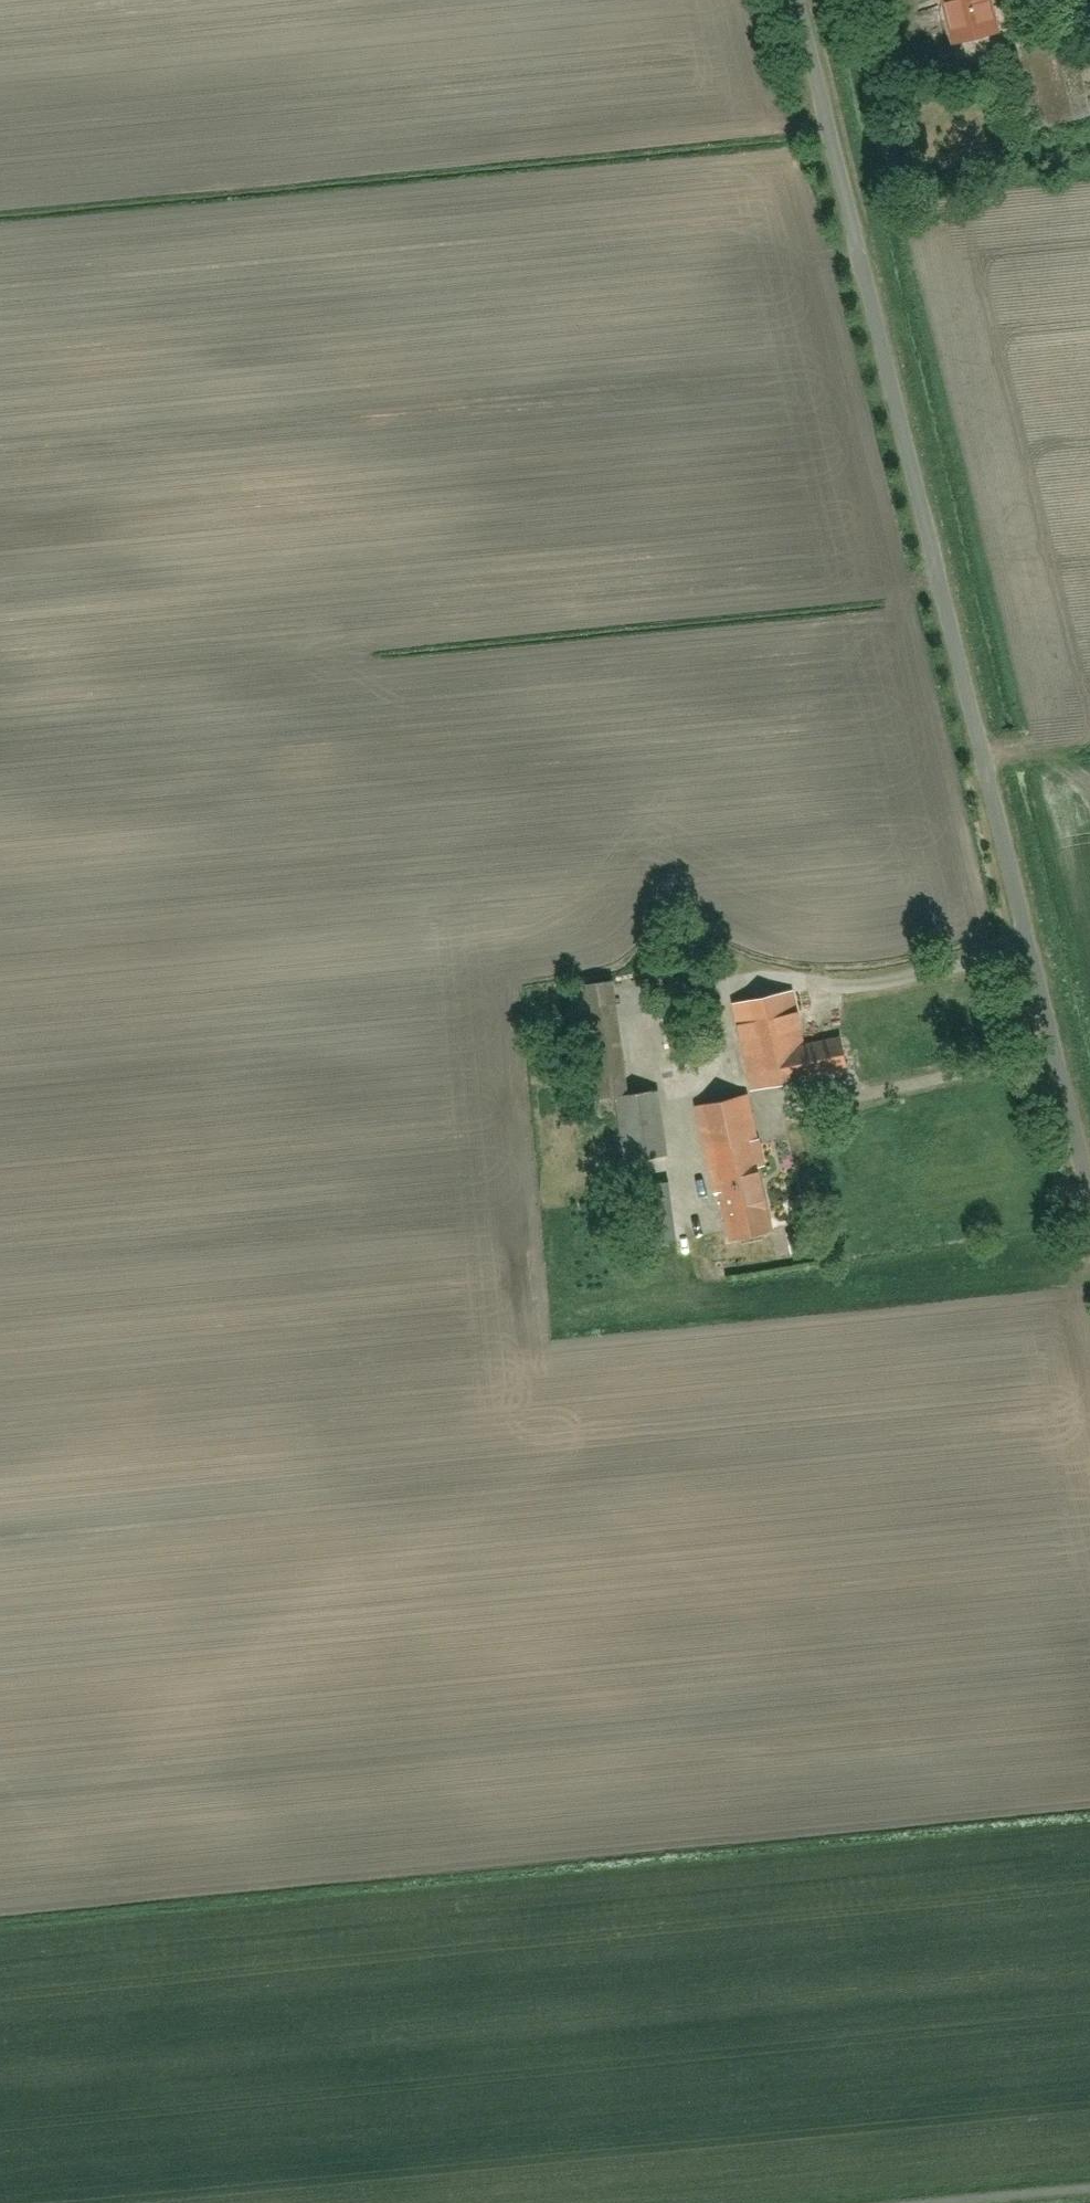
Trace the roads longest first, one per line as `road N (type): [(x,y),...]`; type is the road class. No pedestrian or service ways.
road 1 (unclassified): [(797,0),(1089,1211)]

